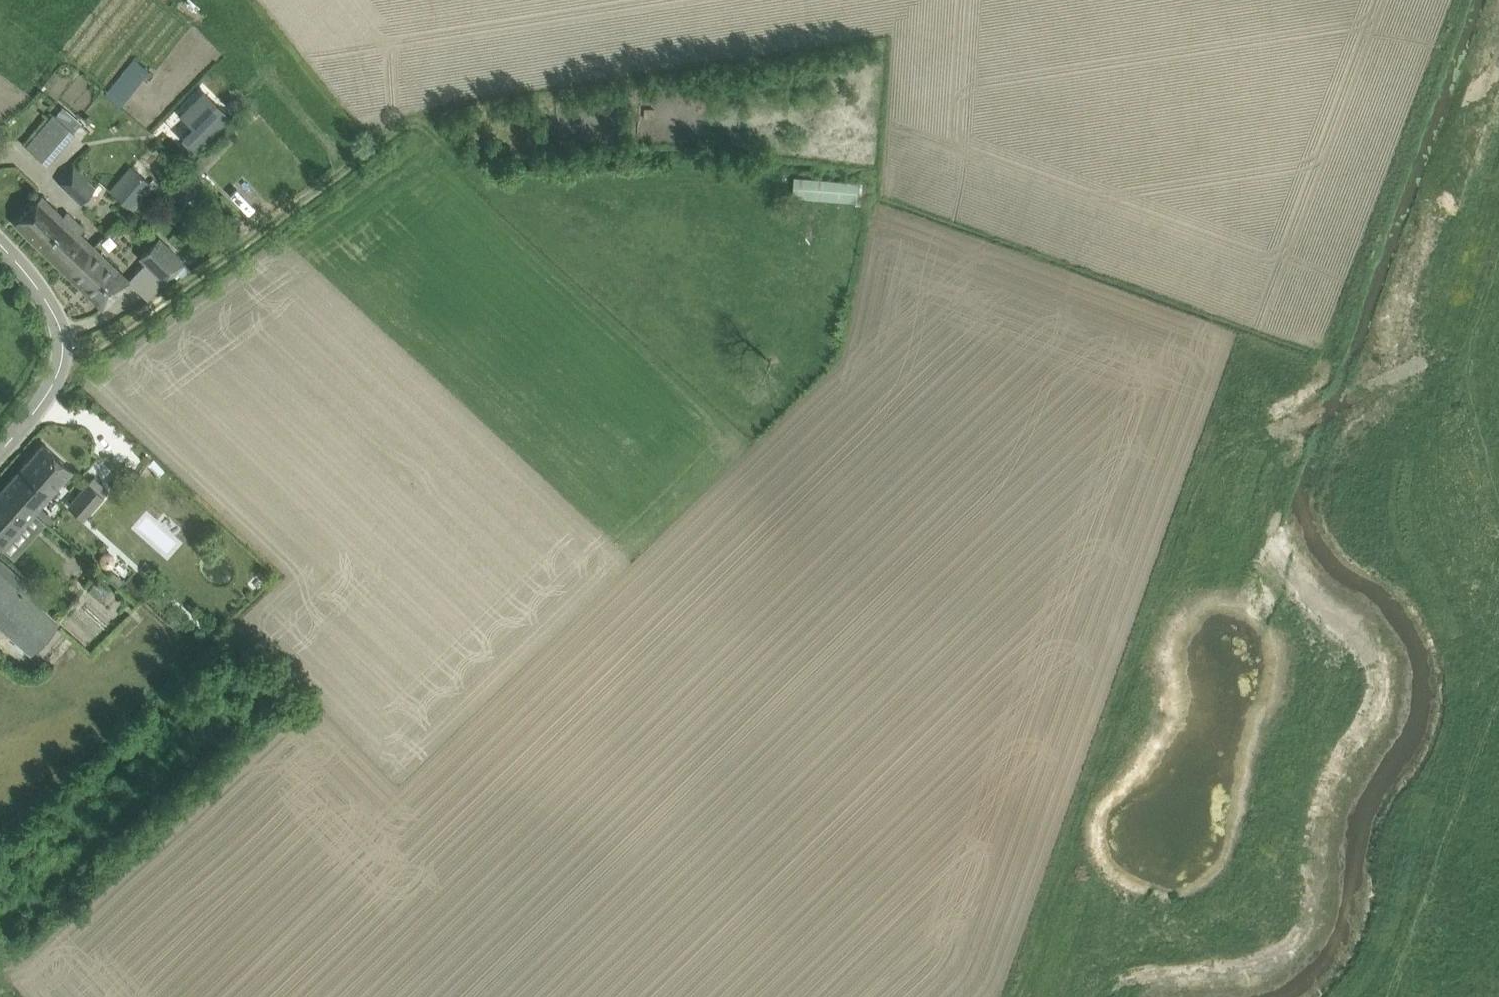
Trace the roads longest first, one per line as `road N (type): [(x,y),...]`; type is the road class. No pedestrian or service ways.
road 1 (unclassified): [(63,340),(113,321),(409,121),(872,63)]
road 2 (unclassified): [(0,452),(53,396),(63,340)]

